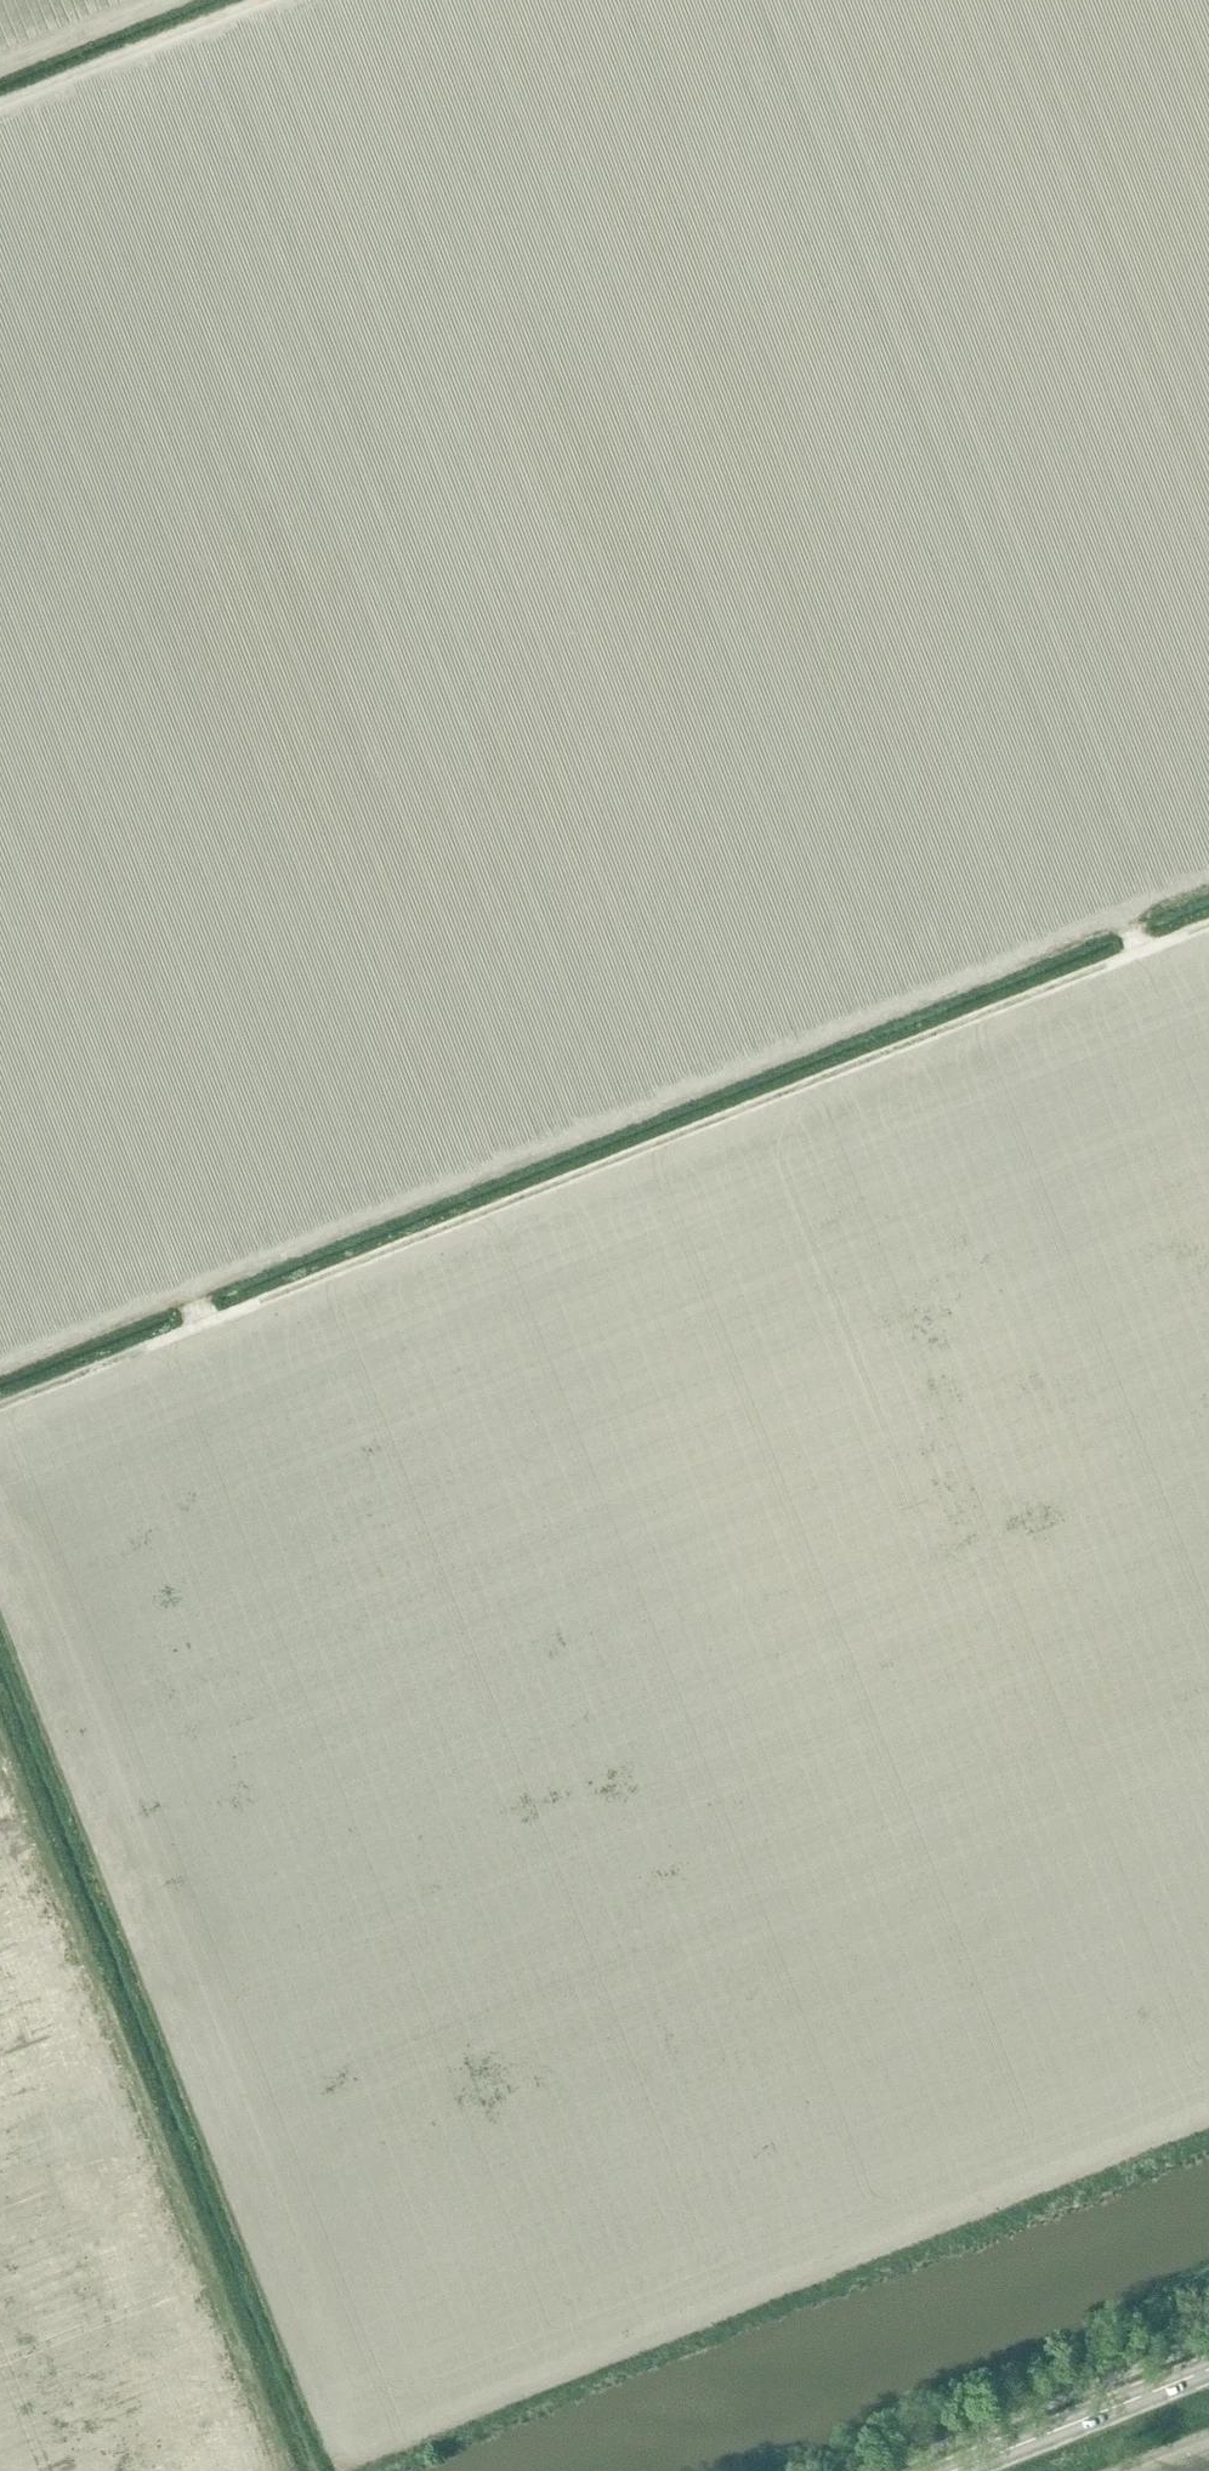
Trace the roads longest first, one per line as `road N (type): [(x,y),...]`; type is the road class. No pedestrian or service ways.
road 1 (tertiary): [(1208,2370),(954,2470)]

